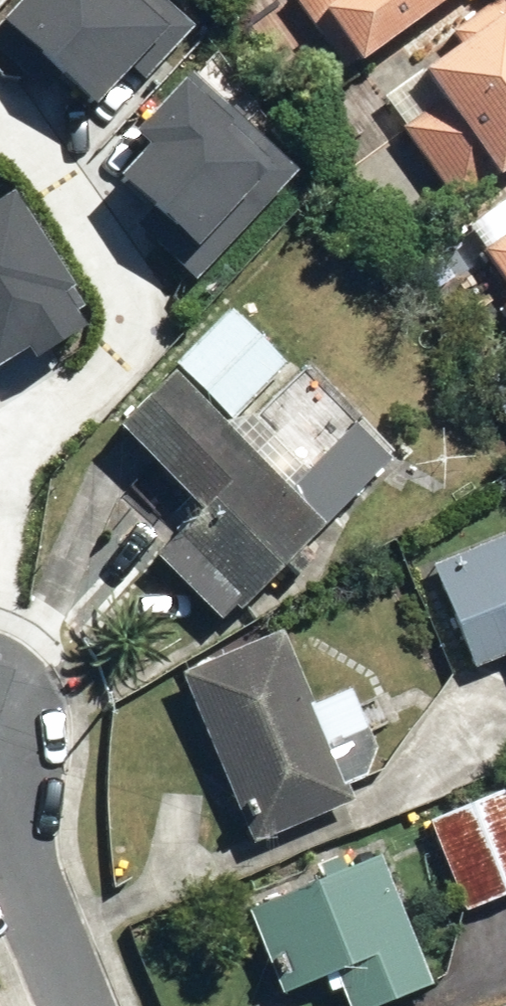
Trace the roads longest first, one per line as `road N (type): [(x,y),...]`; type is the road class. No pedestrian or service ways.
road 1 (residential): [(0,815),(76,1005)]

